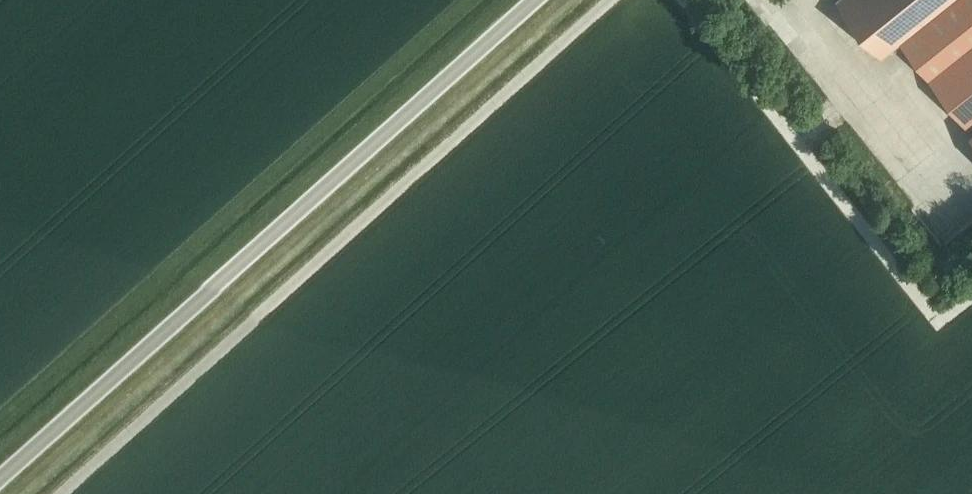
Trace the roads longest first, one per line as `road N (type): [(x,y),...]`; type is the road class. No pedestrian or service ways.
road 1 (track): [(60,493),(612,0)]
road 2 (unclassified): [(0,479),(542,0)]
road 3 (track): [(682,0),(939,321),(971,295)]

